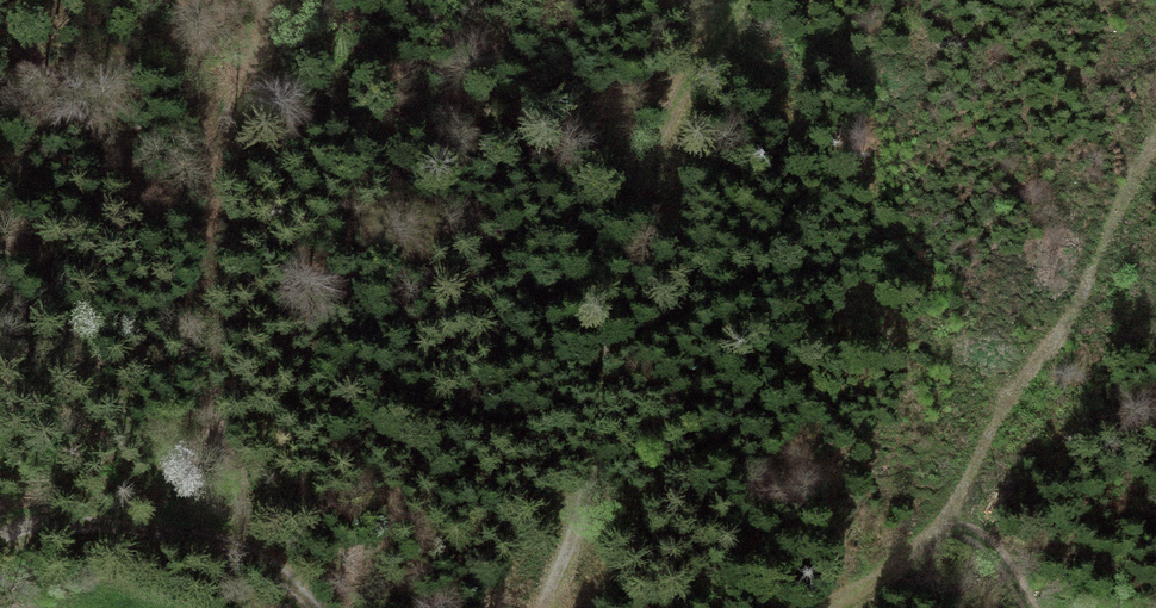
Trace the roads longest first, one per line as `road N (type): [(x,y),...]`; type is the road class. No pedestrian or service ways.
road 1 (track): [(551,607),(597,489),(612,225),(730,0)]
road 2 (track): [(836,607),(940,525),(1019,383),(1083,293),(1155,150)]
road 3 (track): [(180,534),(86,345),(59,134),(0,19)]
road 4 (track): [(0,537),(54,506),(249,555),(333,607)]
road 5 (track): [(940,525),(974,533),(1002,557),(1032,607)]

